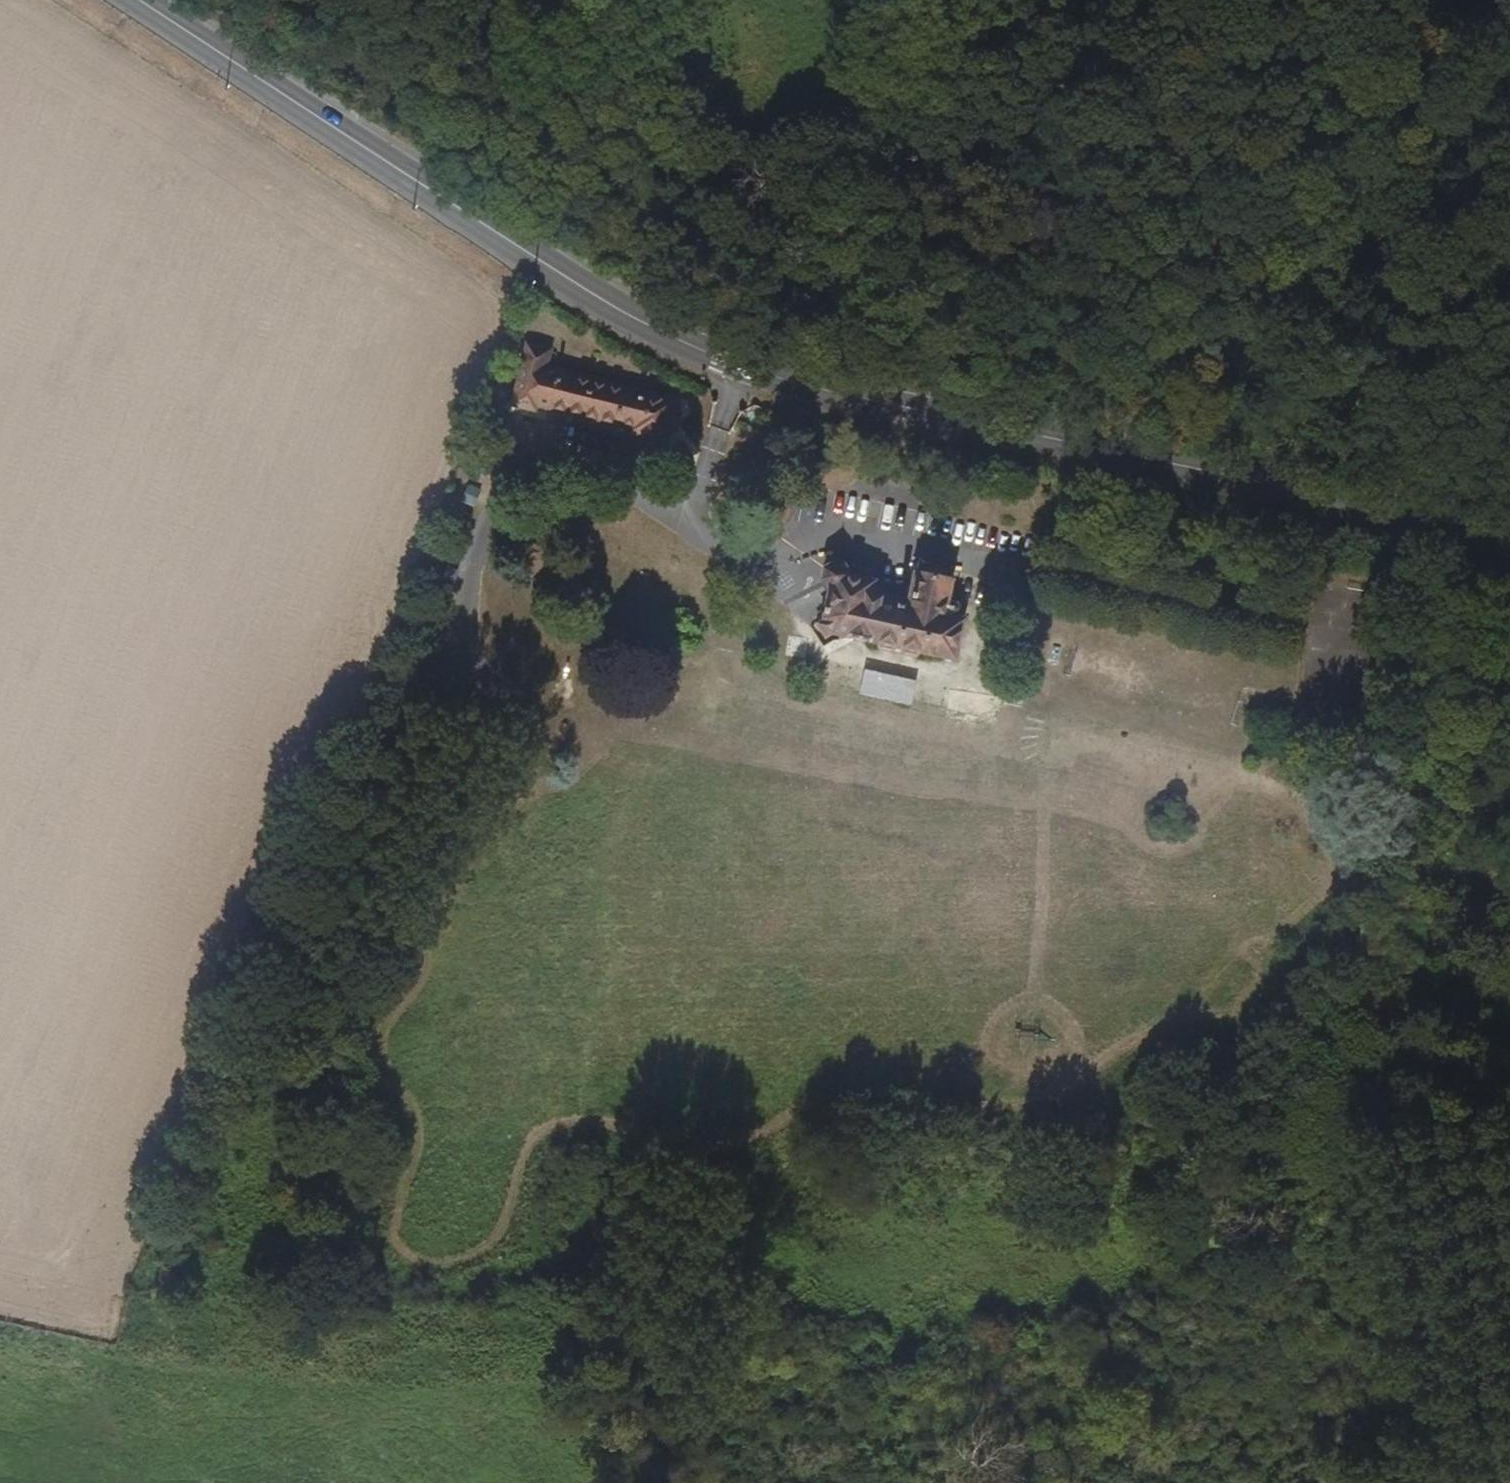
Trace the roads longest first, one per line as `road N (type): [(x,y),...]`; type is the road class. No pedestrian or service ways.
road 1 (primary): [(1509,530),(807,391),(742,368),(624,317),(139,0)]

